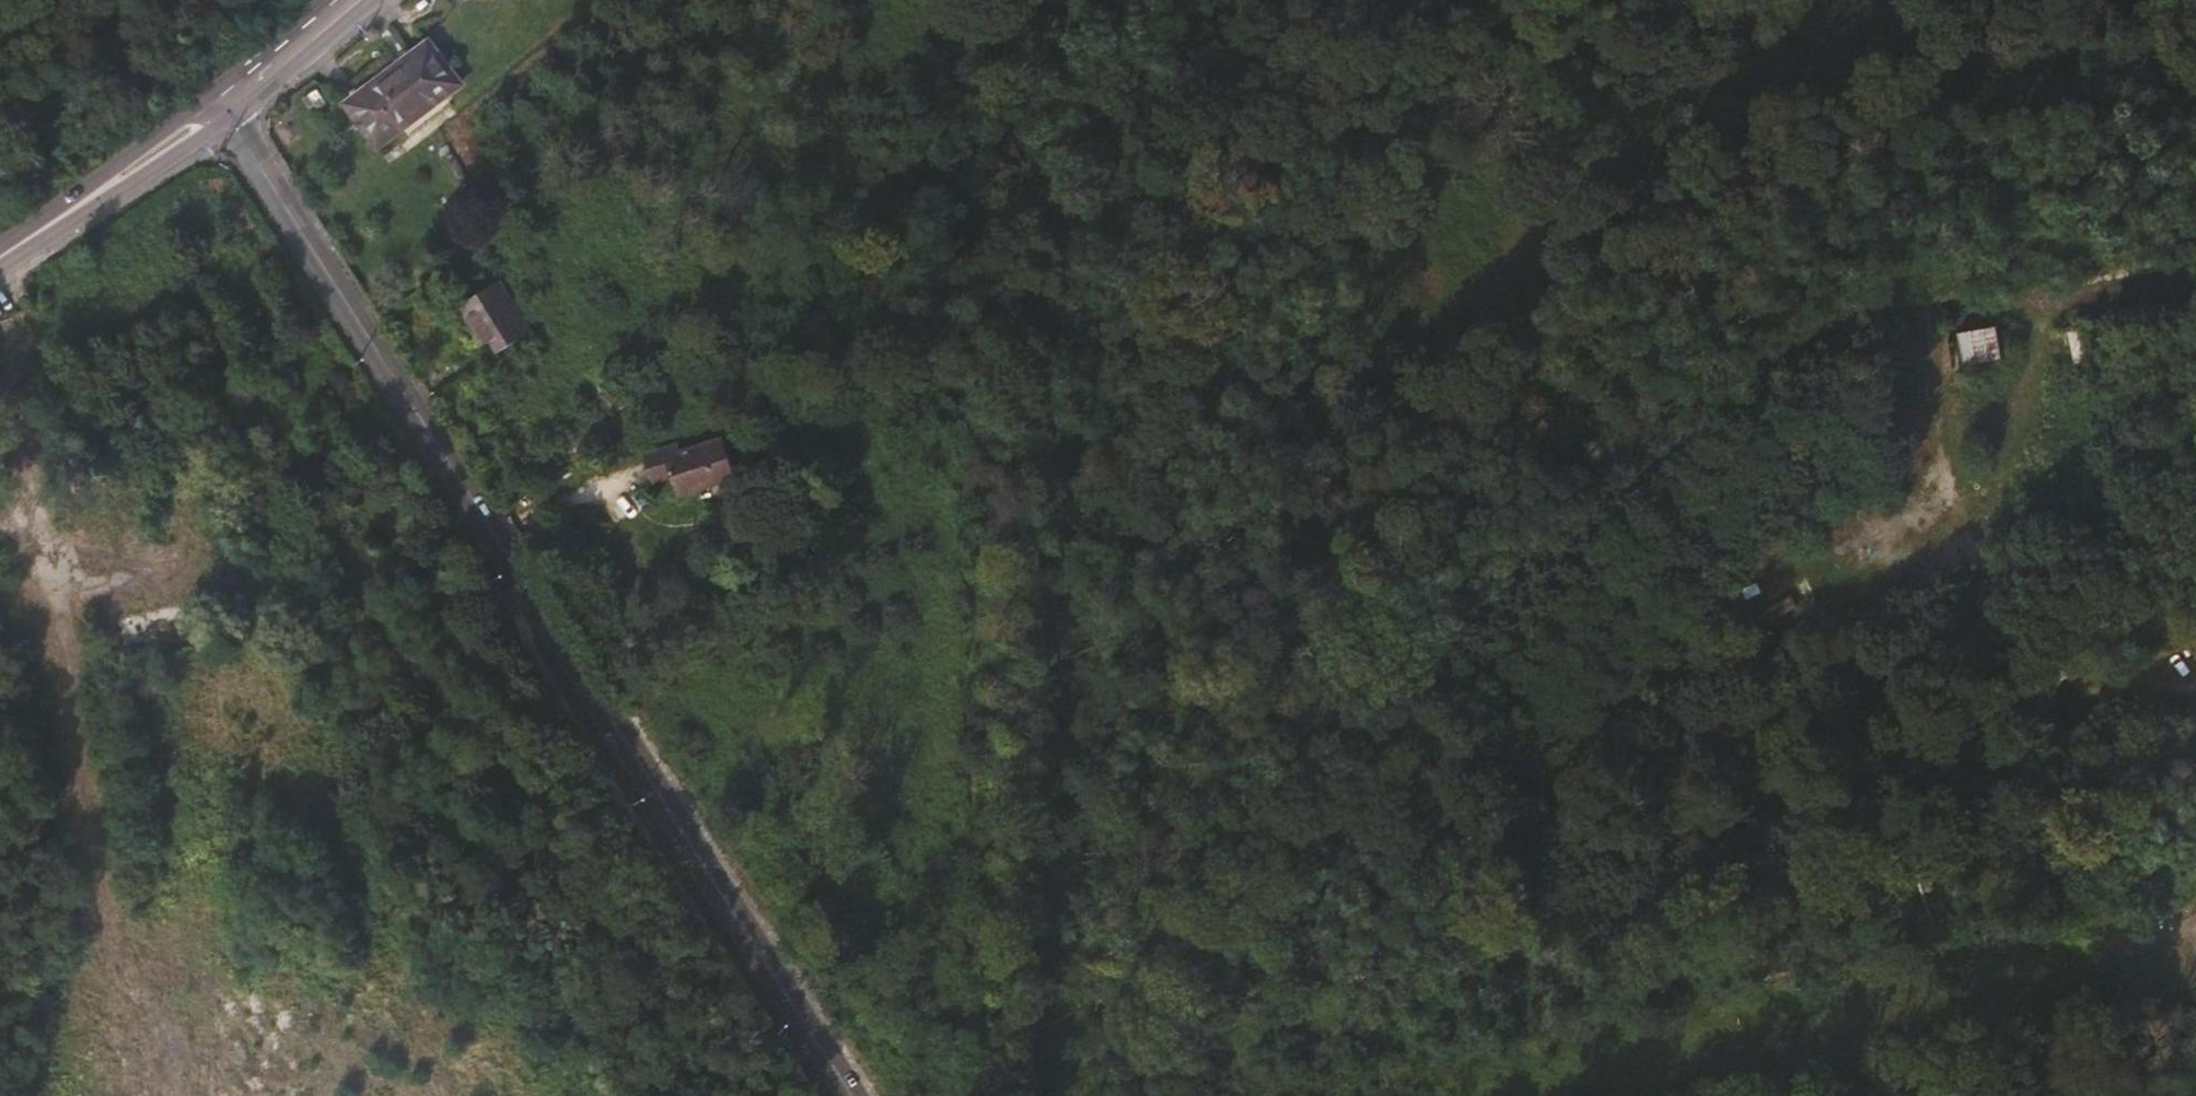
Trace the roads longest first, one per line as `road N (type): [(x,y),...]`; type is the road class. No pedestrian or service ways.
road 1 (tertiary): [(853,1095),(229,120)]
road 2 (secondary): [(0,257),(229,120)]
road 3 (secondary): [(210,92),(0,255)]
road 4 (secondary): [(229,120),(374,0)]
road 5 (secondary): [(321,0),(210,92)]

